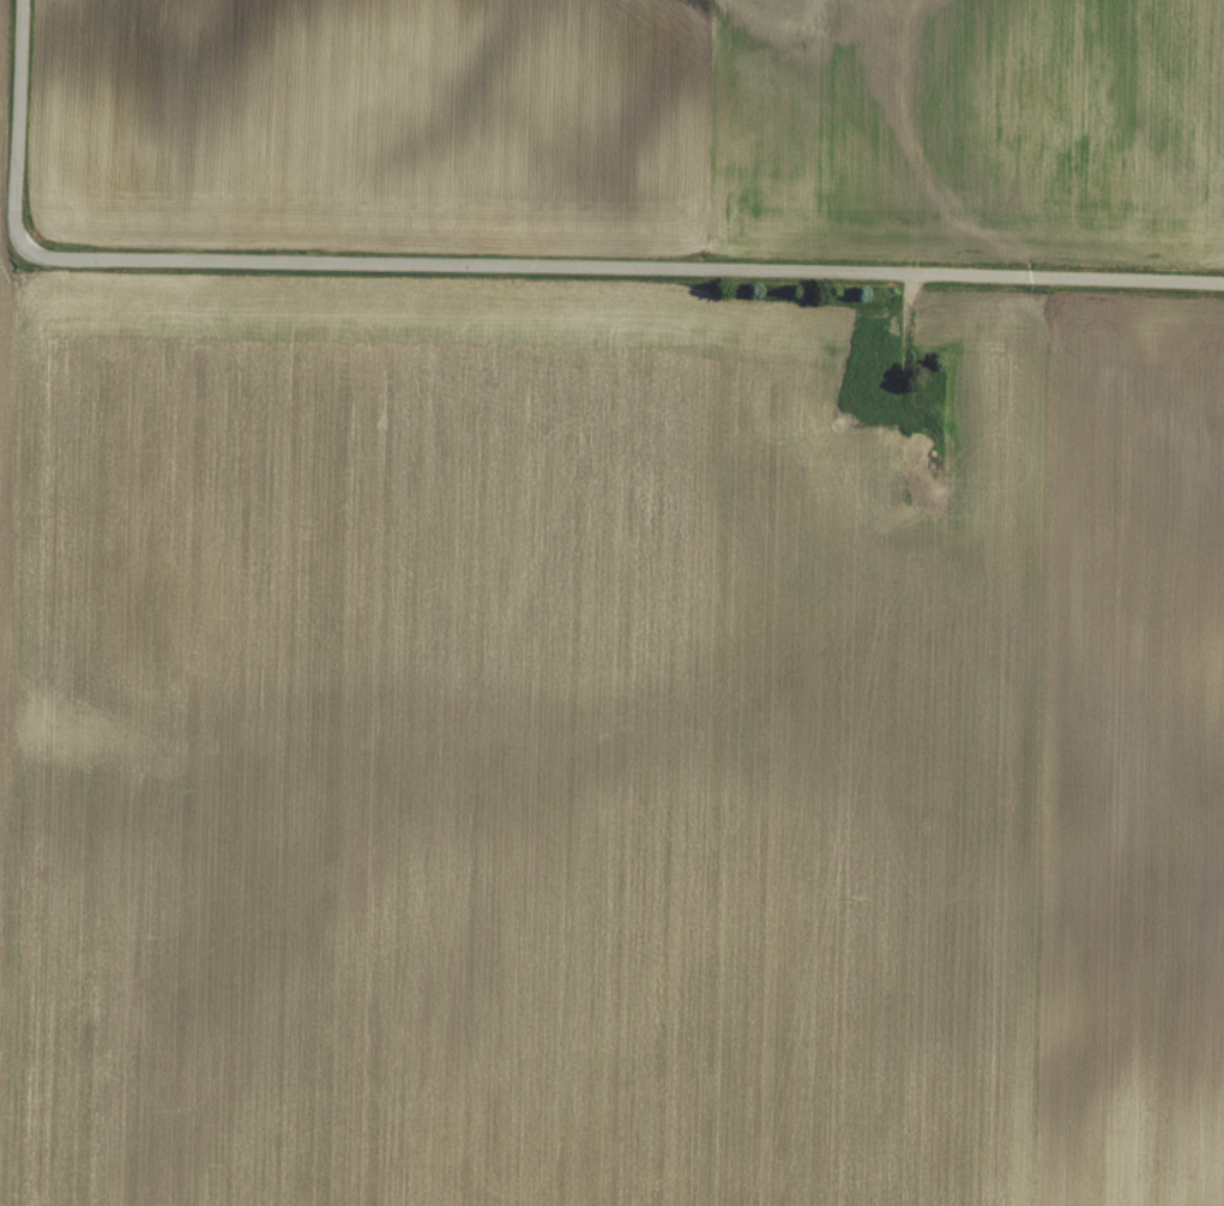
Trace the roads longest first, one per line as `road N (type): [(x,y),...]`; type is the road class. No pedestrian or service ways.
road 1 (residential): [(1223,283),(38,258),(17,242),(11,218),(17,0)]

